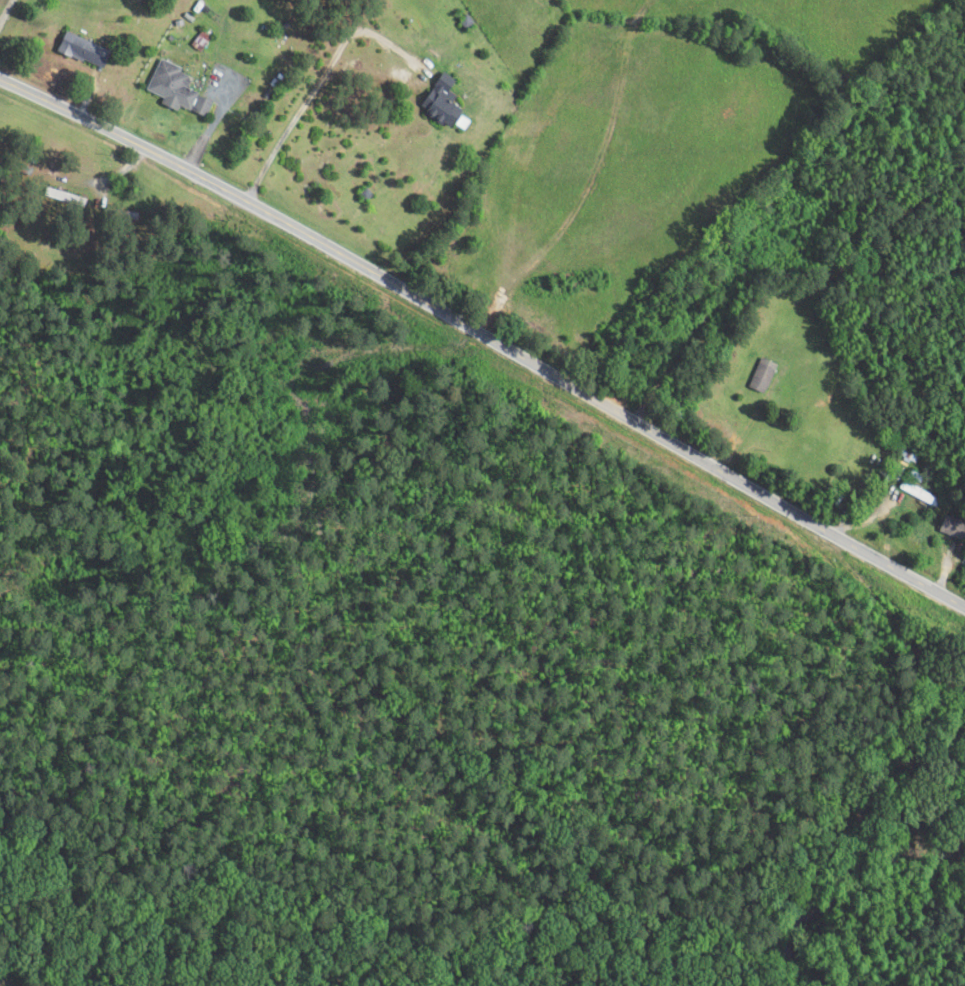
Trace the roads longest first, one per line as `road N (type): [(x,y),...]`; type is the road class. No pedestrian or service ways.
road 1 (tertiary): [(964,602),(307,213),(111,109),(0,65)]

